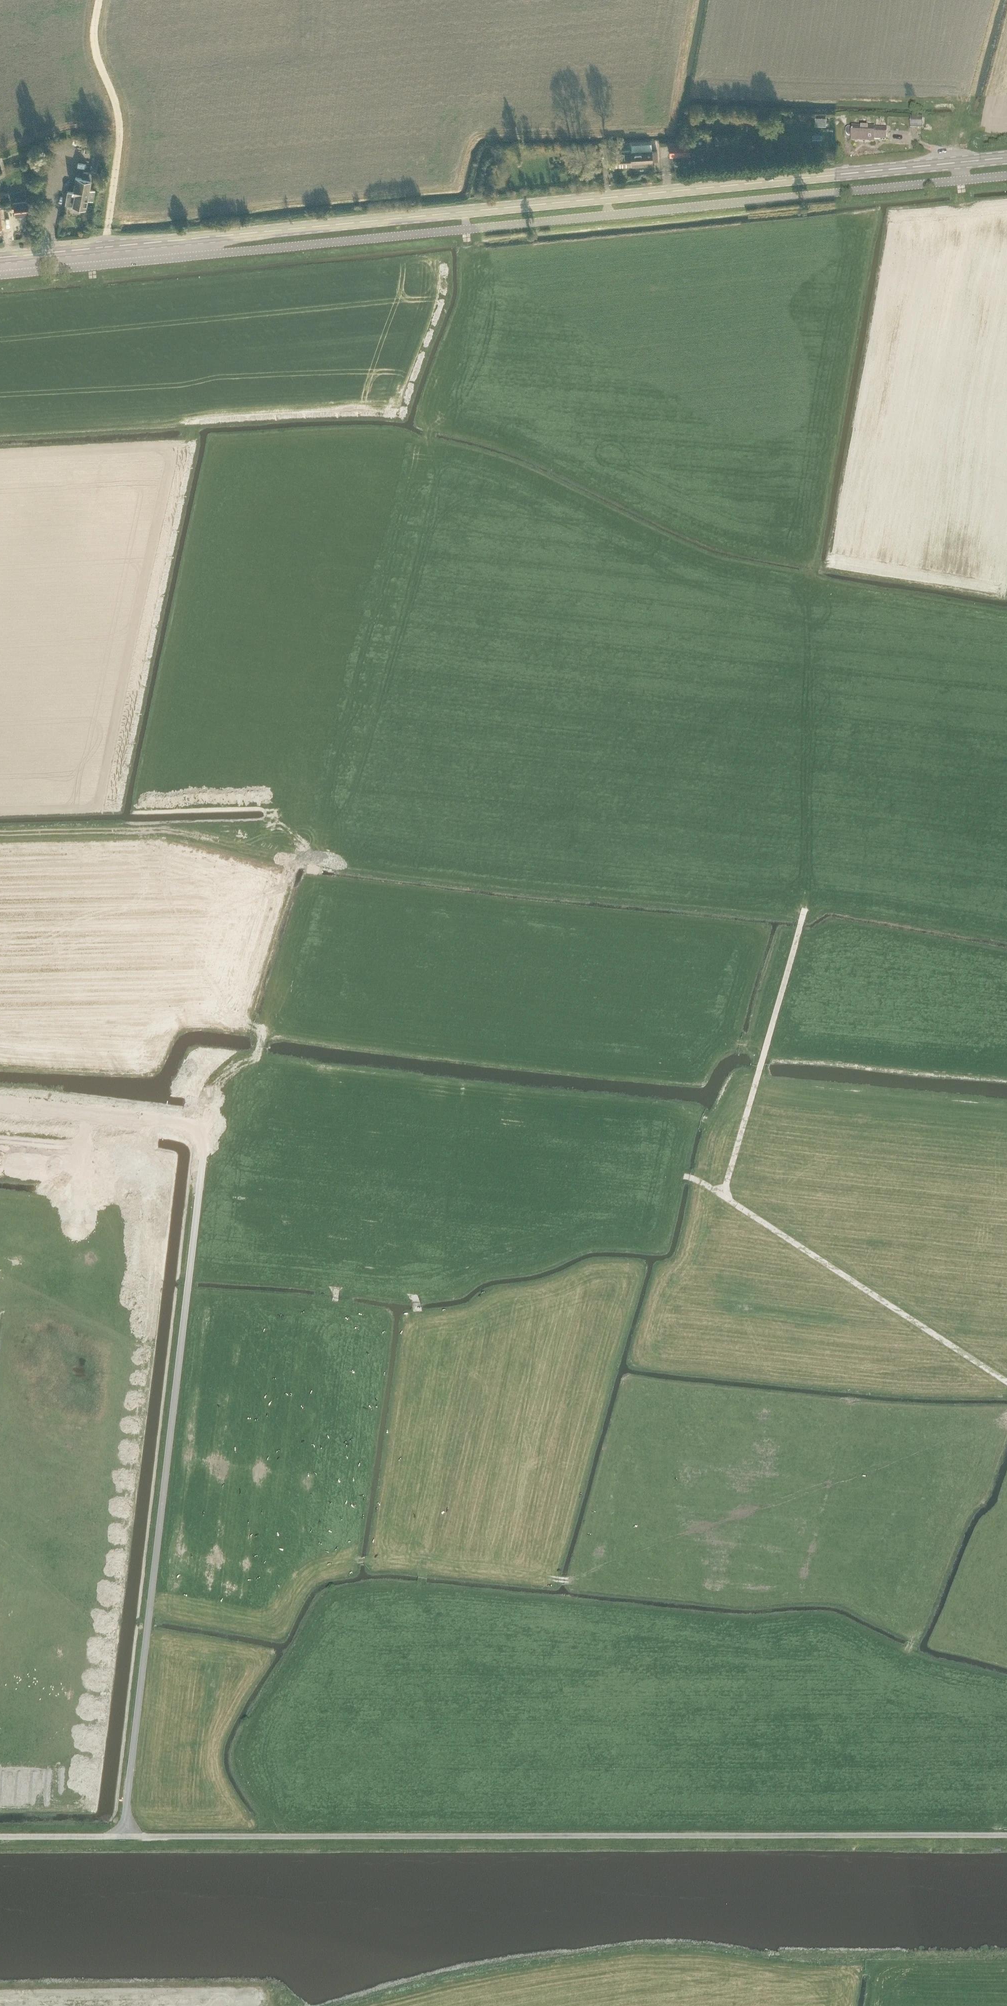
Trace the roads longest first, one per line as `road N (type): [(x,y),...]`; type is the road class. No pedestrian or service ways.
road 1 (secondary): [(0,258),(1006,157)]
road 2 (unclassified): [(0,1104),(205,1127),(125,1837)]
road 3 (unclassified): [(1006,1835),(125,1837)]
road 4 (track): [(1006,1382),(685,1177)]
road 5 (track): [(723,1196),(804,911)]
road 6 (track): [(105,247),(120,136),(96,53),(99,0)]
road 7 (track): [(238,847),(156,830),(0,833)]
road 8 (unclassified): [(125,1837),(0,1836)]
road 9 (track): [(469,261),(468,211),(489,140)]

